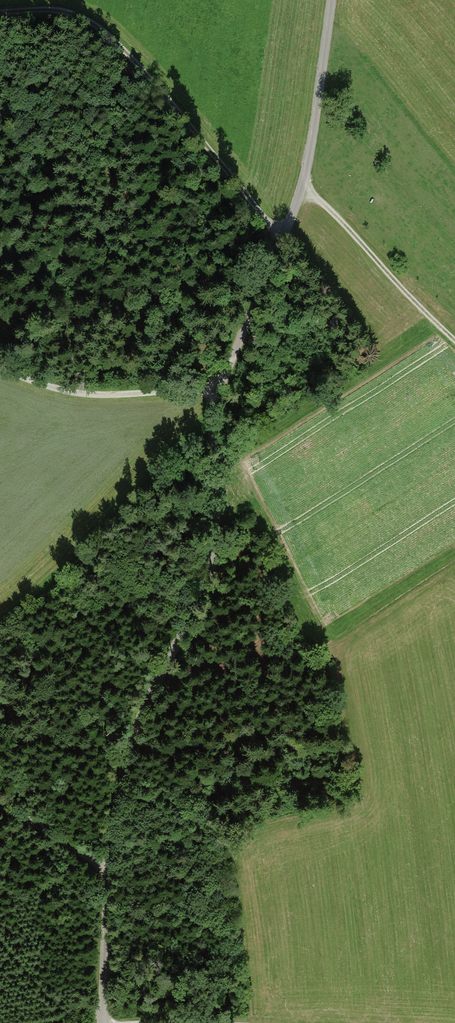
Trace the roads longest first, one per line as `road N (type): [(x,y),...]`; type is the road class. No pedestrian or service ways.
road 1 (unclassified): [(332,0),(303,183),(233,347),(220,403),(216,544),(138,712),(109,838),(104,1022)]
road 2 (track): [(287,233),(272,228),(94,21),(54,9),(0,10)]
road 3 (track): [(220,403),(85,394),(0,369)]
road 4 (track): [(454,338),(303,183)]
road 5 (track): [(108,872),(0,807)]

